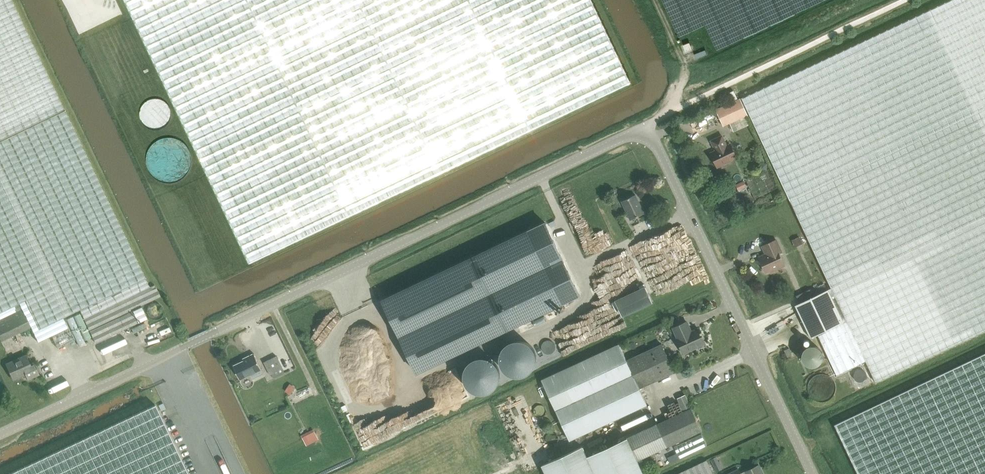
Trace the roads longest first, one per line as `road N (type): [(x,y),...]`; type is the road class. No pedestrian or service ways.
road 1 (unclassified): [(0,432),(647,127)]
road 2 (unclassified): [(809,473),(647,127)]

